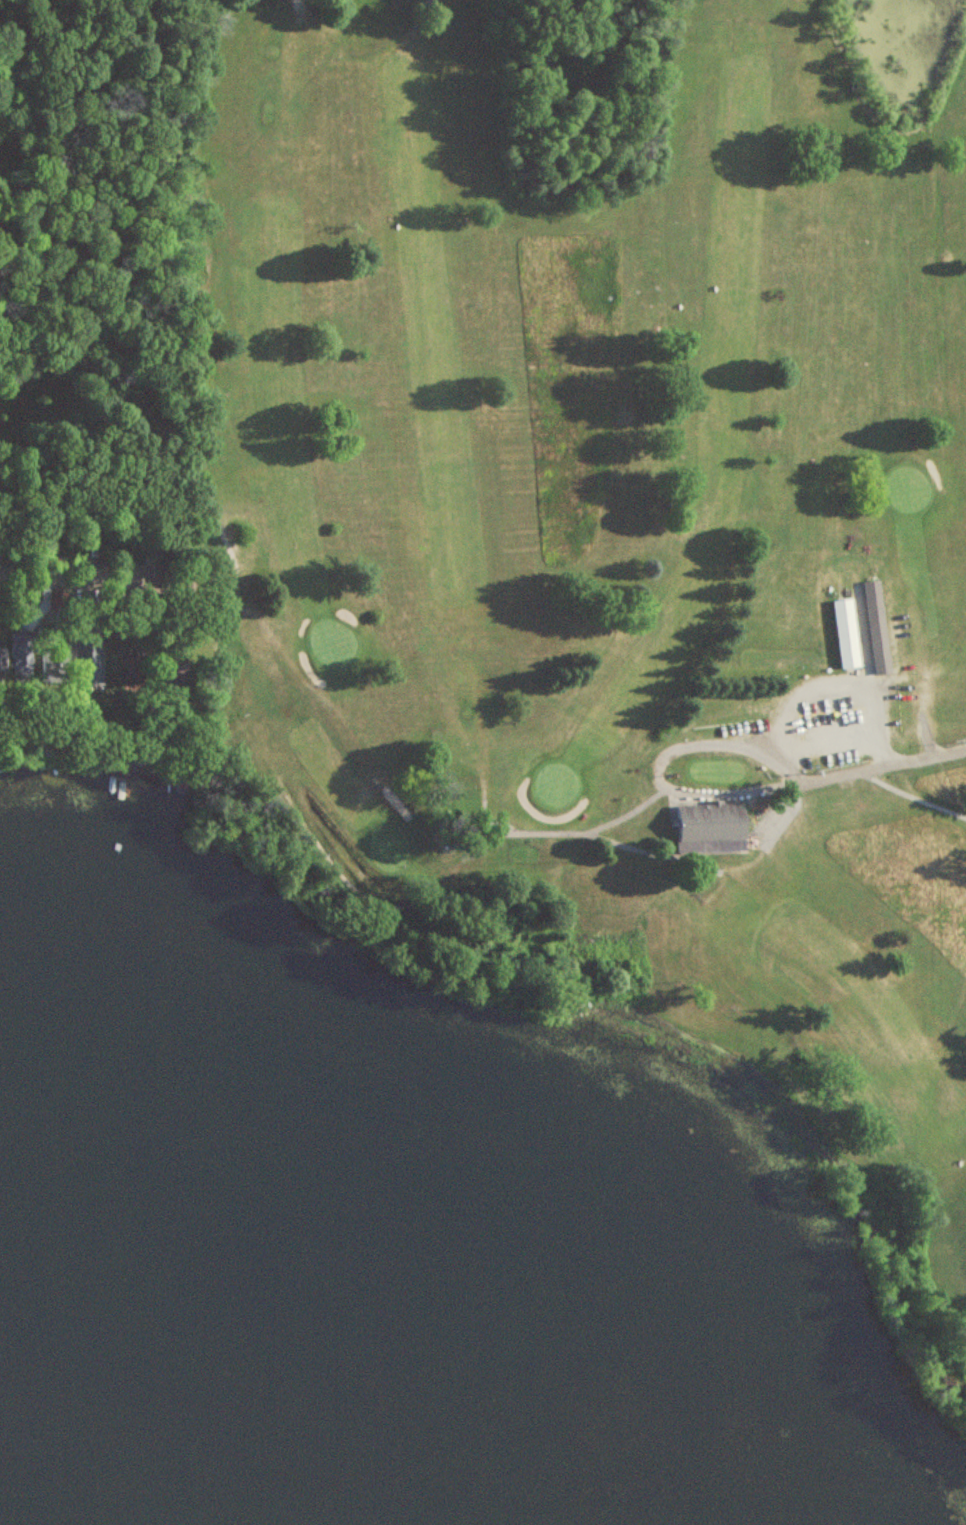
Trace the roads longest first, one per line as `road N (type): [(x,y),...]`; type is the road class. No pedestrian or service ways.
road 1 (residential): [(135,571),(0,573)]

